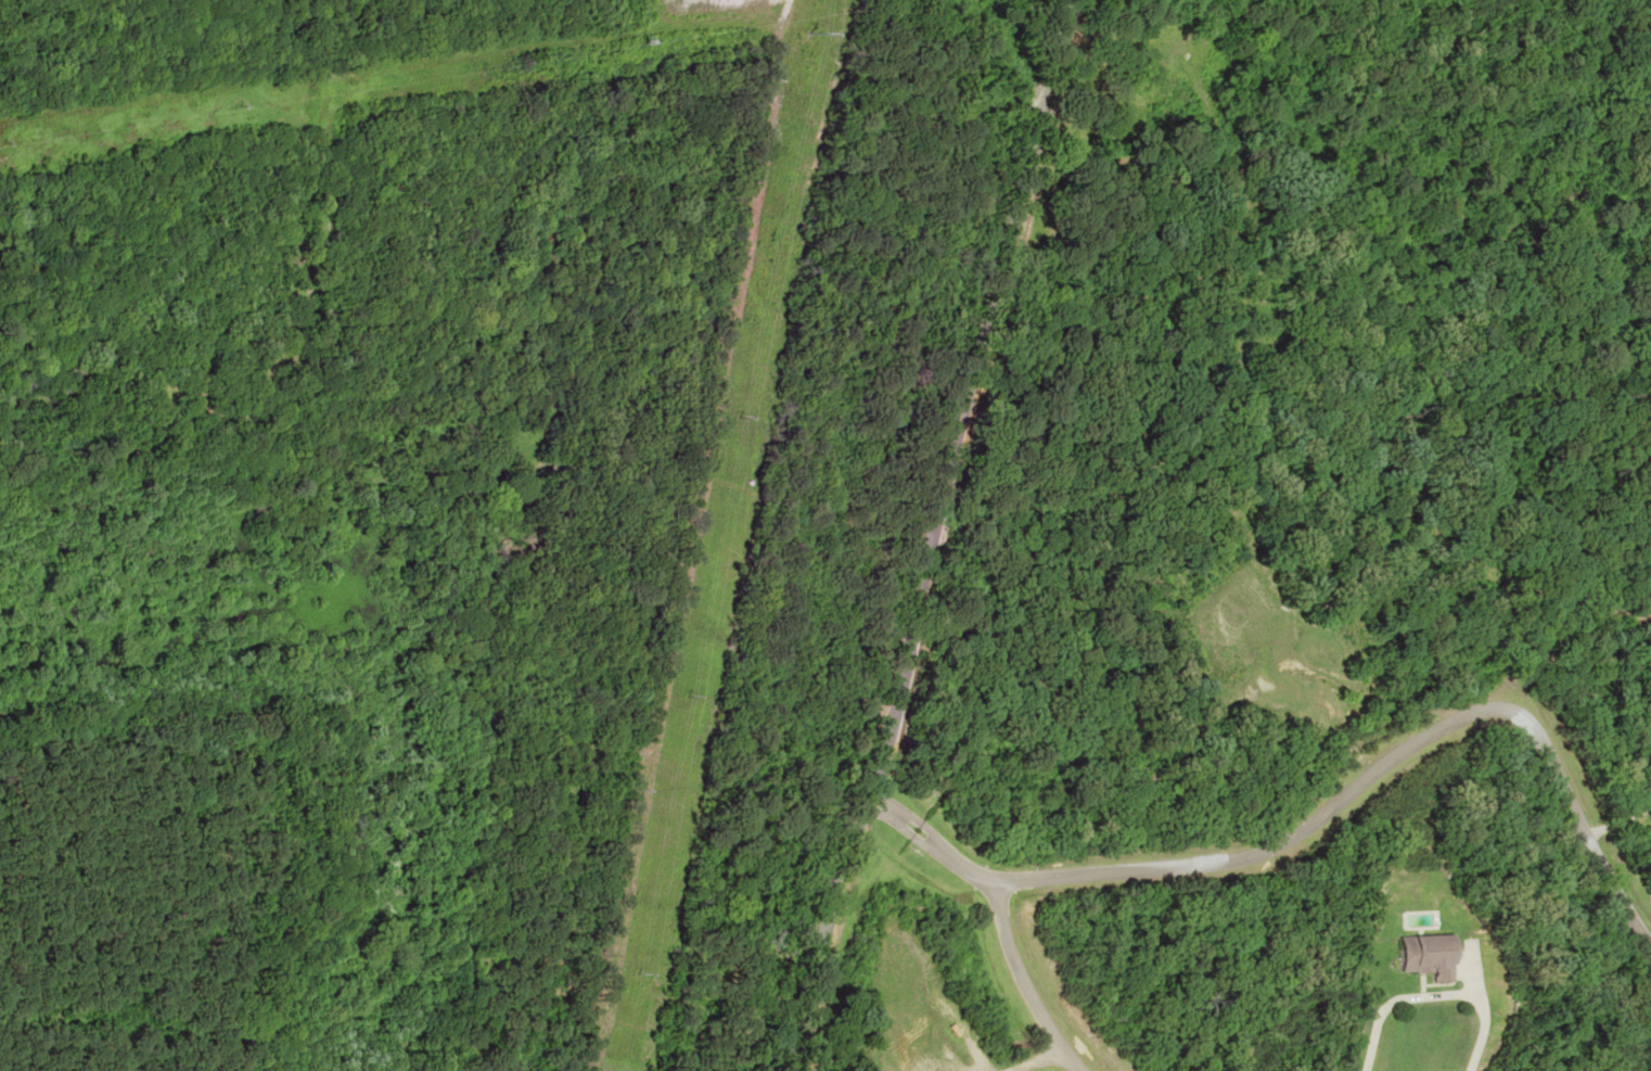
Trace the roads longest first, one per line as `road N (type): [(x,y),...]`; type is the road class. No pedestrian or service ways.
road 1 (tertiary): [(813,1070),(841,888),(900,700),(1078,0)]
road 2 (residential): [(868,801),(1000,883),(1229,865),(1289,844),(1390,763),(1470,717),(1506,709),(1534,718),(1544,731),(1650,934)]
road 3 (residential): [(1000,883),(1018,953),(1093,1070)]

